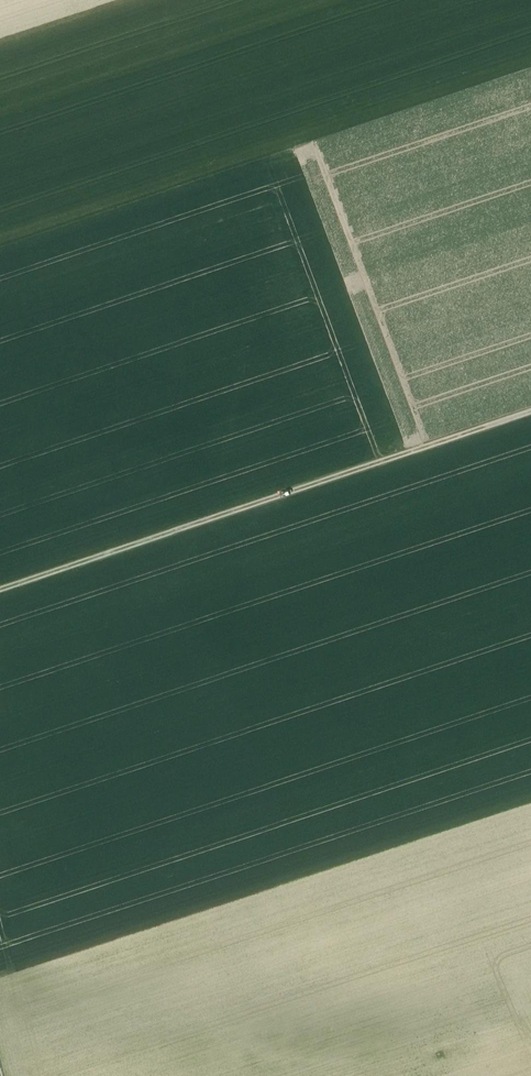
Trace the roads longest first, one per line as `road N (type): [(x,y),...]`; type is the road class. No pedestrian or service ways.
road 1 (track): [(0,591),(530,416)]

